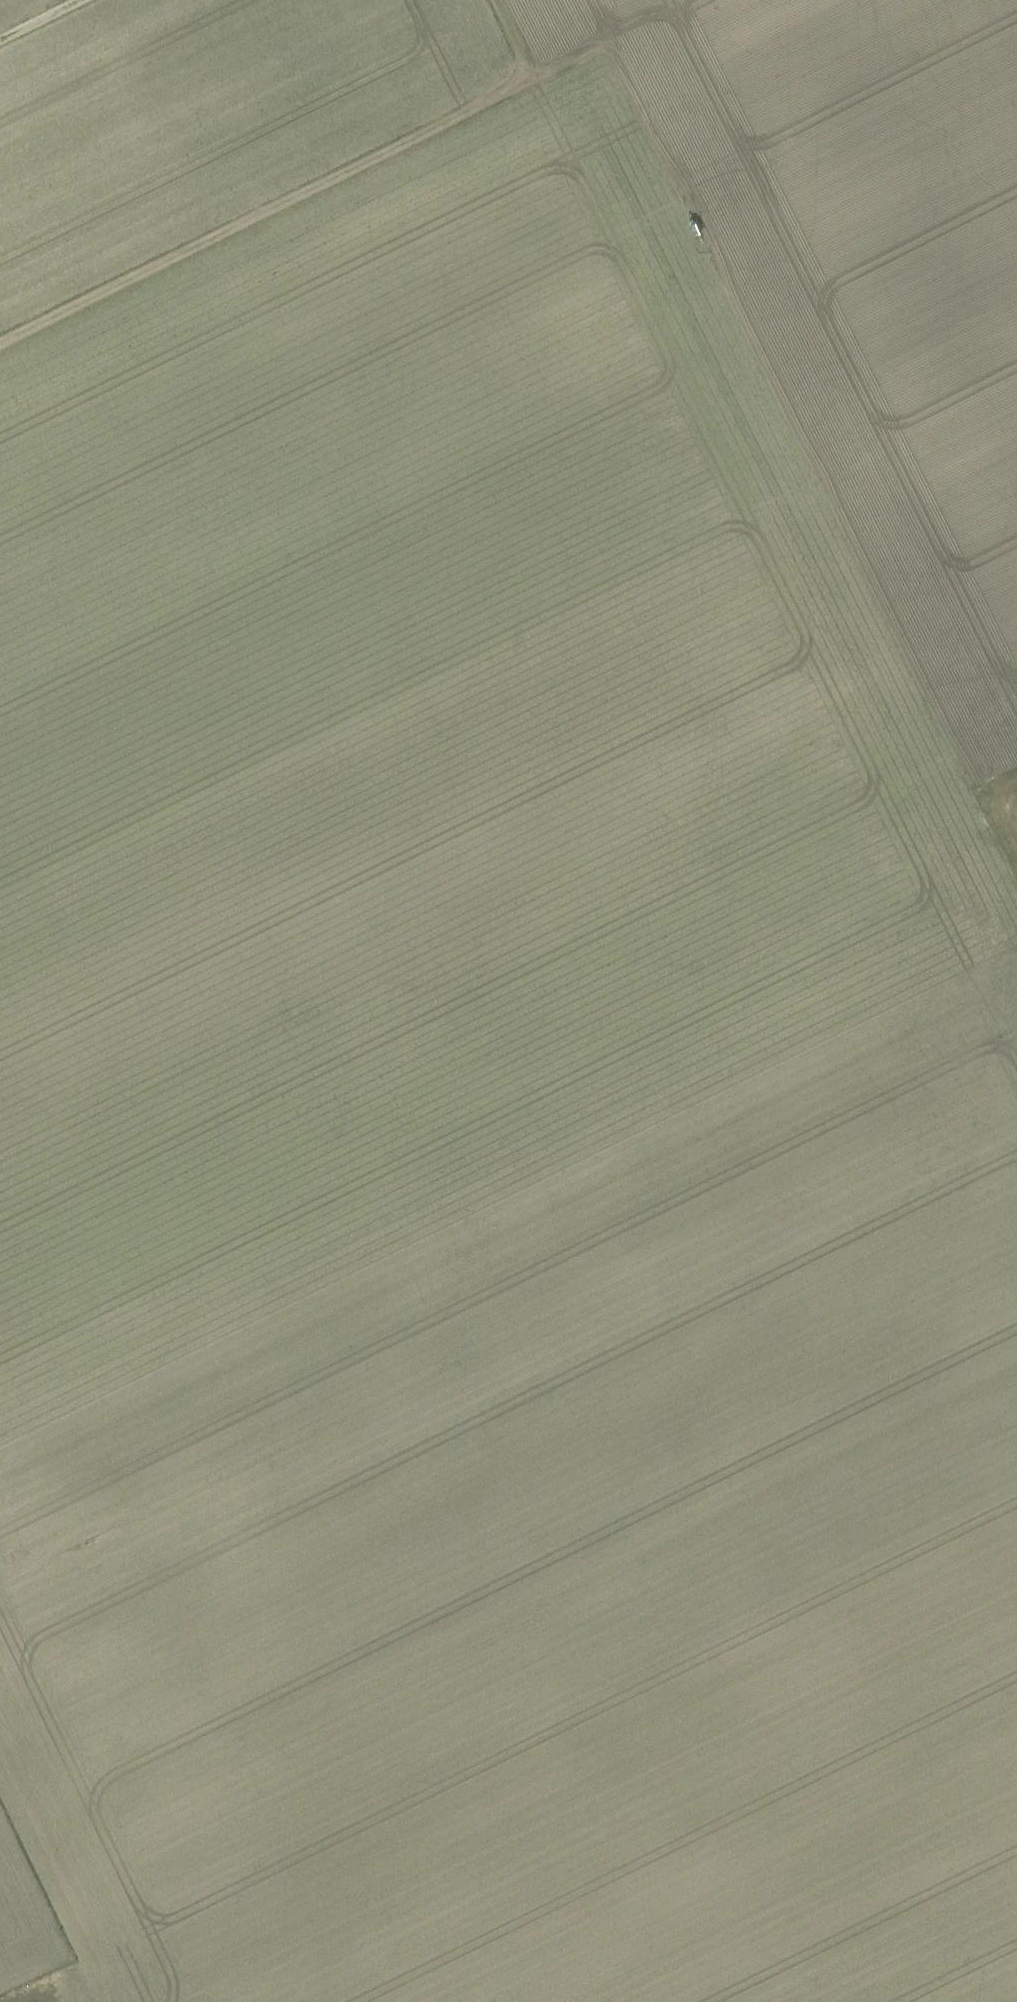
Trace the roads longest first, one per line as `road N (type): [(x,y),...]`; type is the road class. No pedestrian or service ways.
road 1 (track): [(511,0),(542,61),(0,331)]

